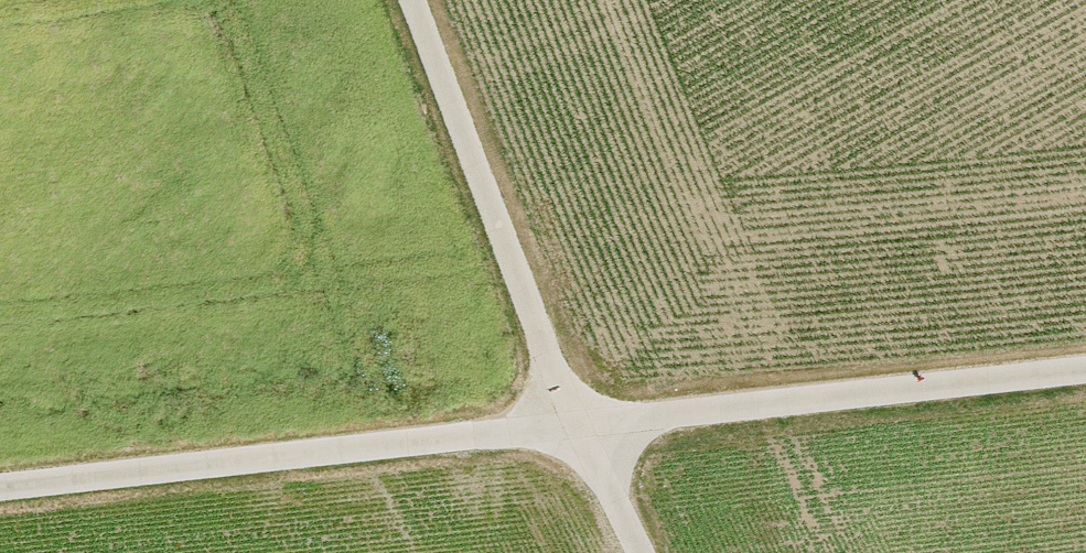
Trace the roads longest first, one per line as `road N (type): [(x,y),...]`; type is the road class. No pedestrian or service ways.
road 1 (unclassified): [(1085,372),(0,491)]
road 2 (track): [(635,552),(574,430),(408,0)]

